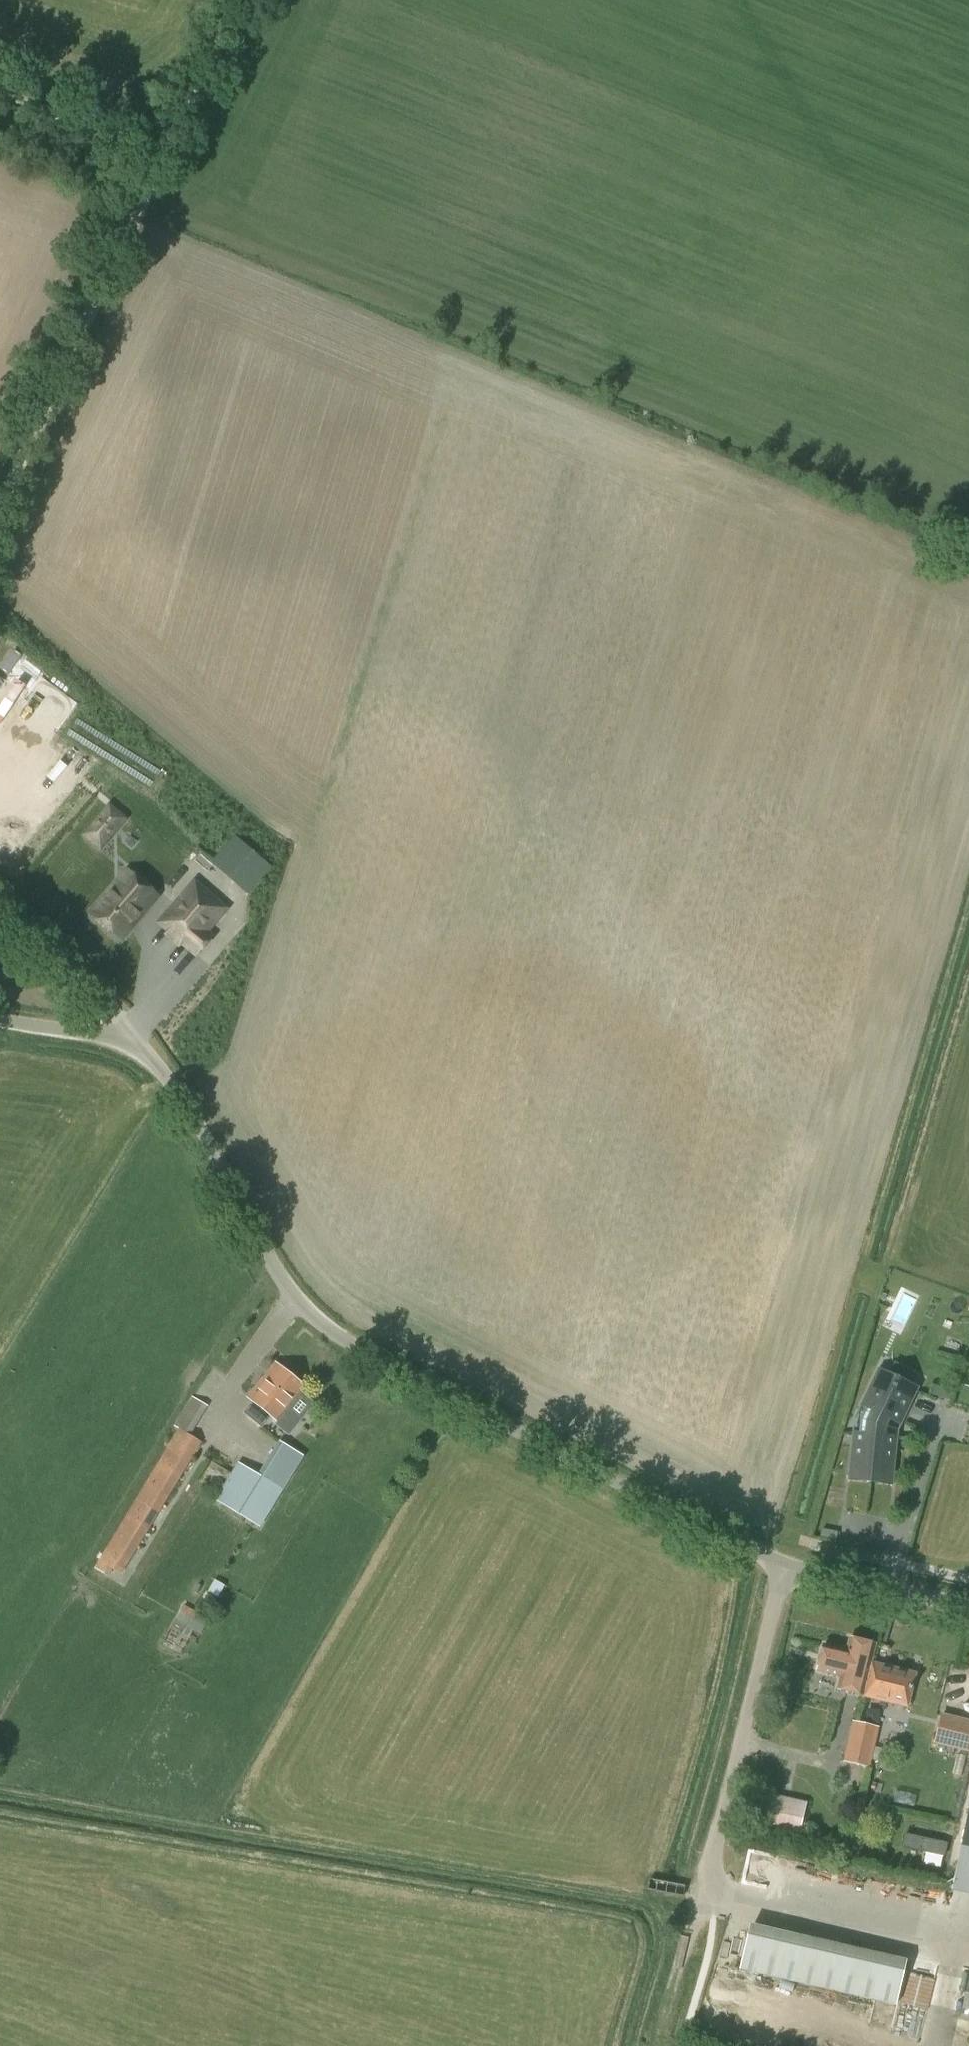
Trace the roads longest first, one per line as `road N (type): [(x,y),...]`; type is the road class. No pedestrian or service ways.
road 1 (unclassified): [(786,1562),(673,1512),(341,1336),(315,1316),(268,1255),(152,1058),(105,1033),(0,1018)]
road 2 (track): [(235,0),(0,507)]
road 3 (unclassified): [(703,1902),(786,1562)]
road 4 (unclassified): [(968,1606),(786,1562)]
road 5 (track): [(0,909),(115,1013),(124,1039)]

